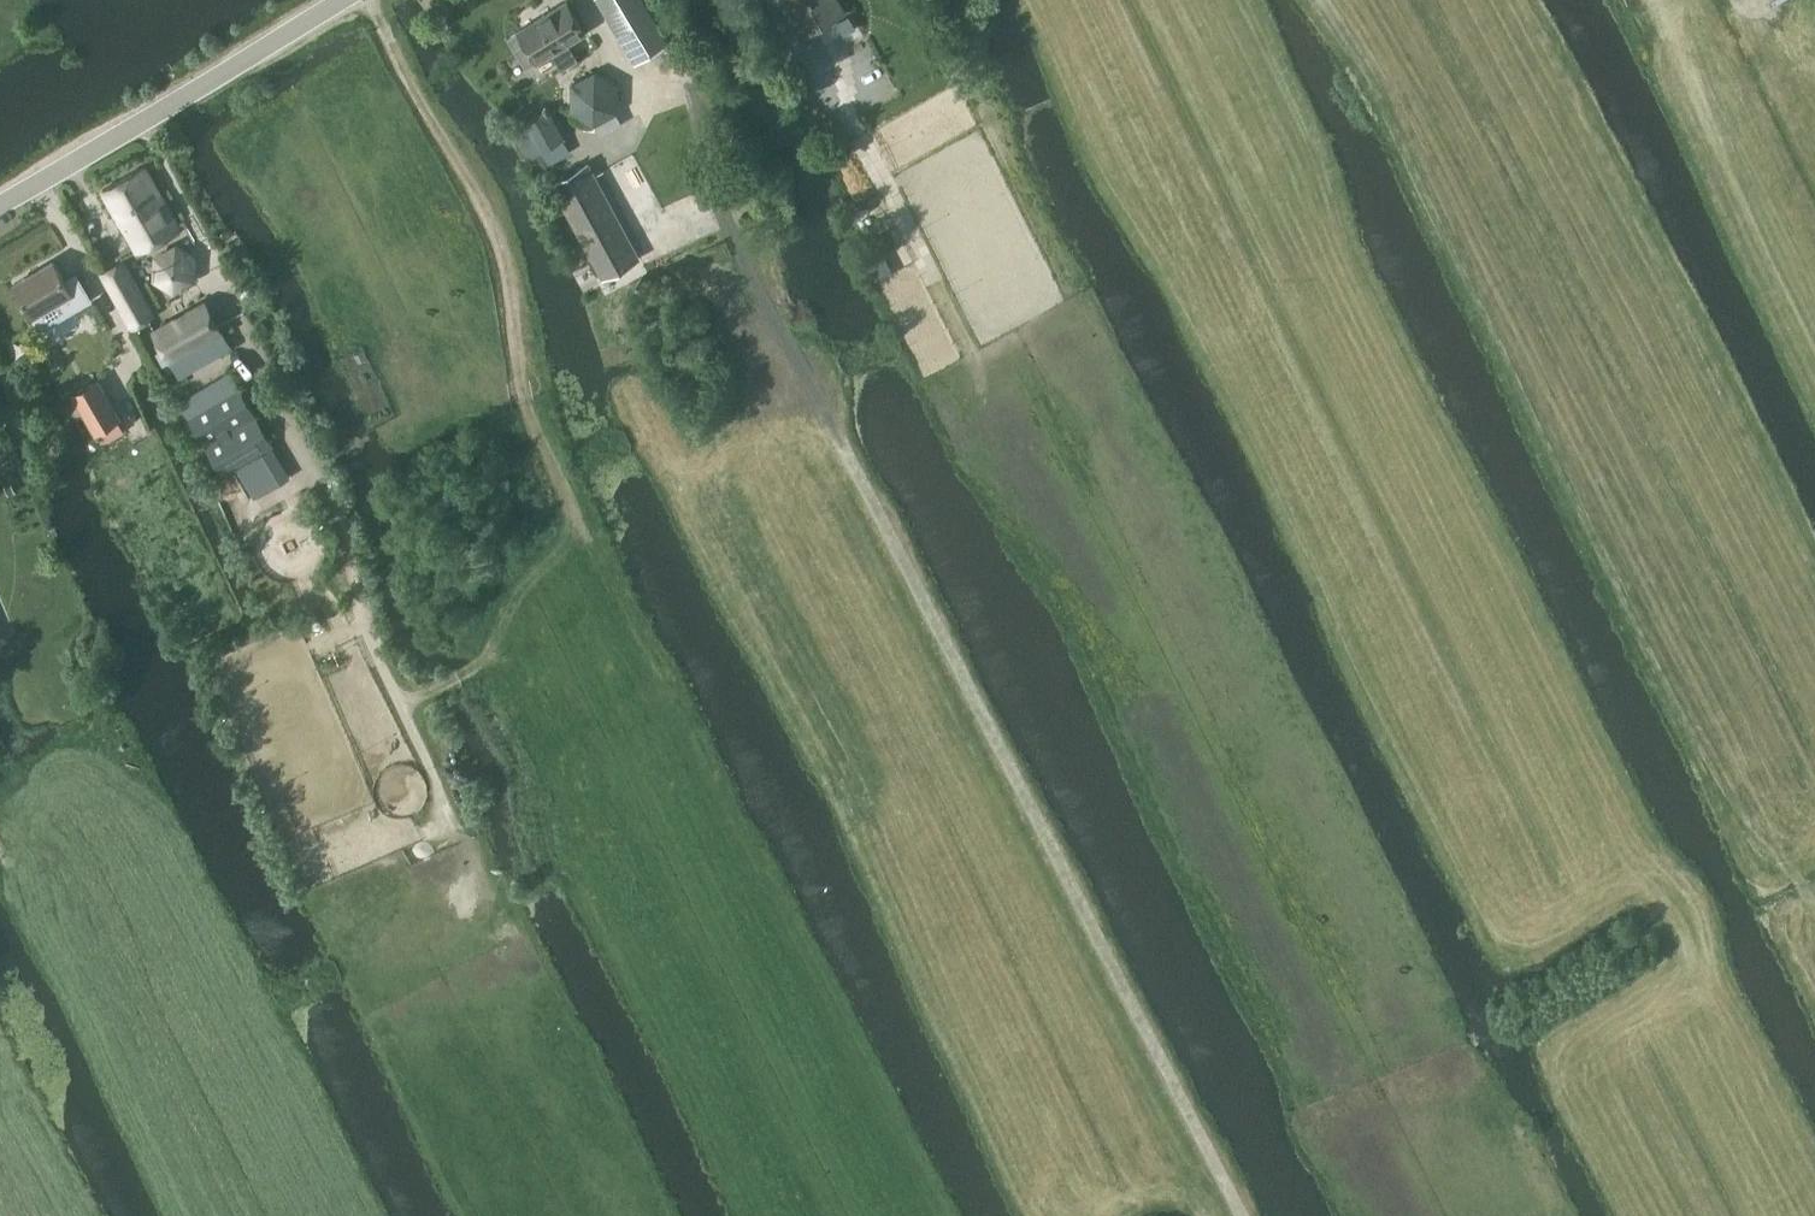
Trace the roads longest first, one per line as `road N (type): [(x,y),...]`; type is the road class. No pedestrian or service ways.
road 1 (track): [(651,116),(708,218),(747,254),(1241,1215)]
road 2 (unclassified): [(335,0),(0,204)]
road 3 (track): [(1320,0),(1359,53),(1400,133)]

